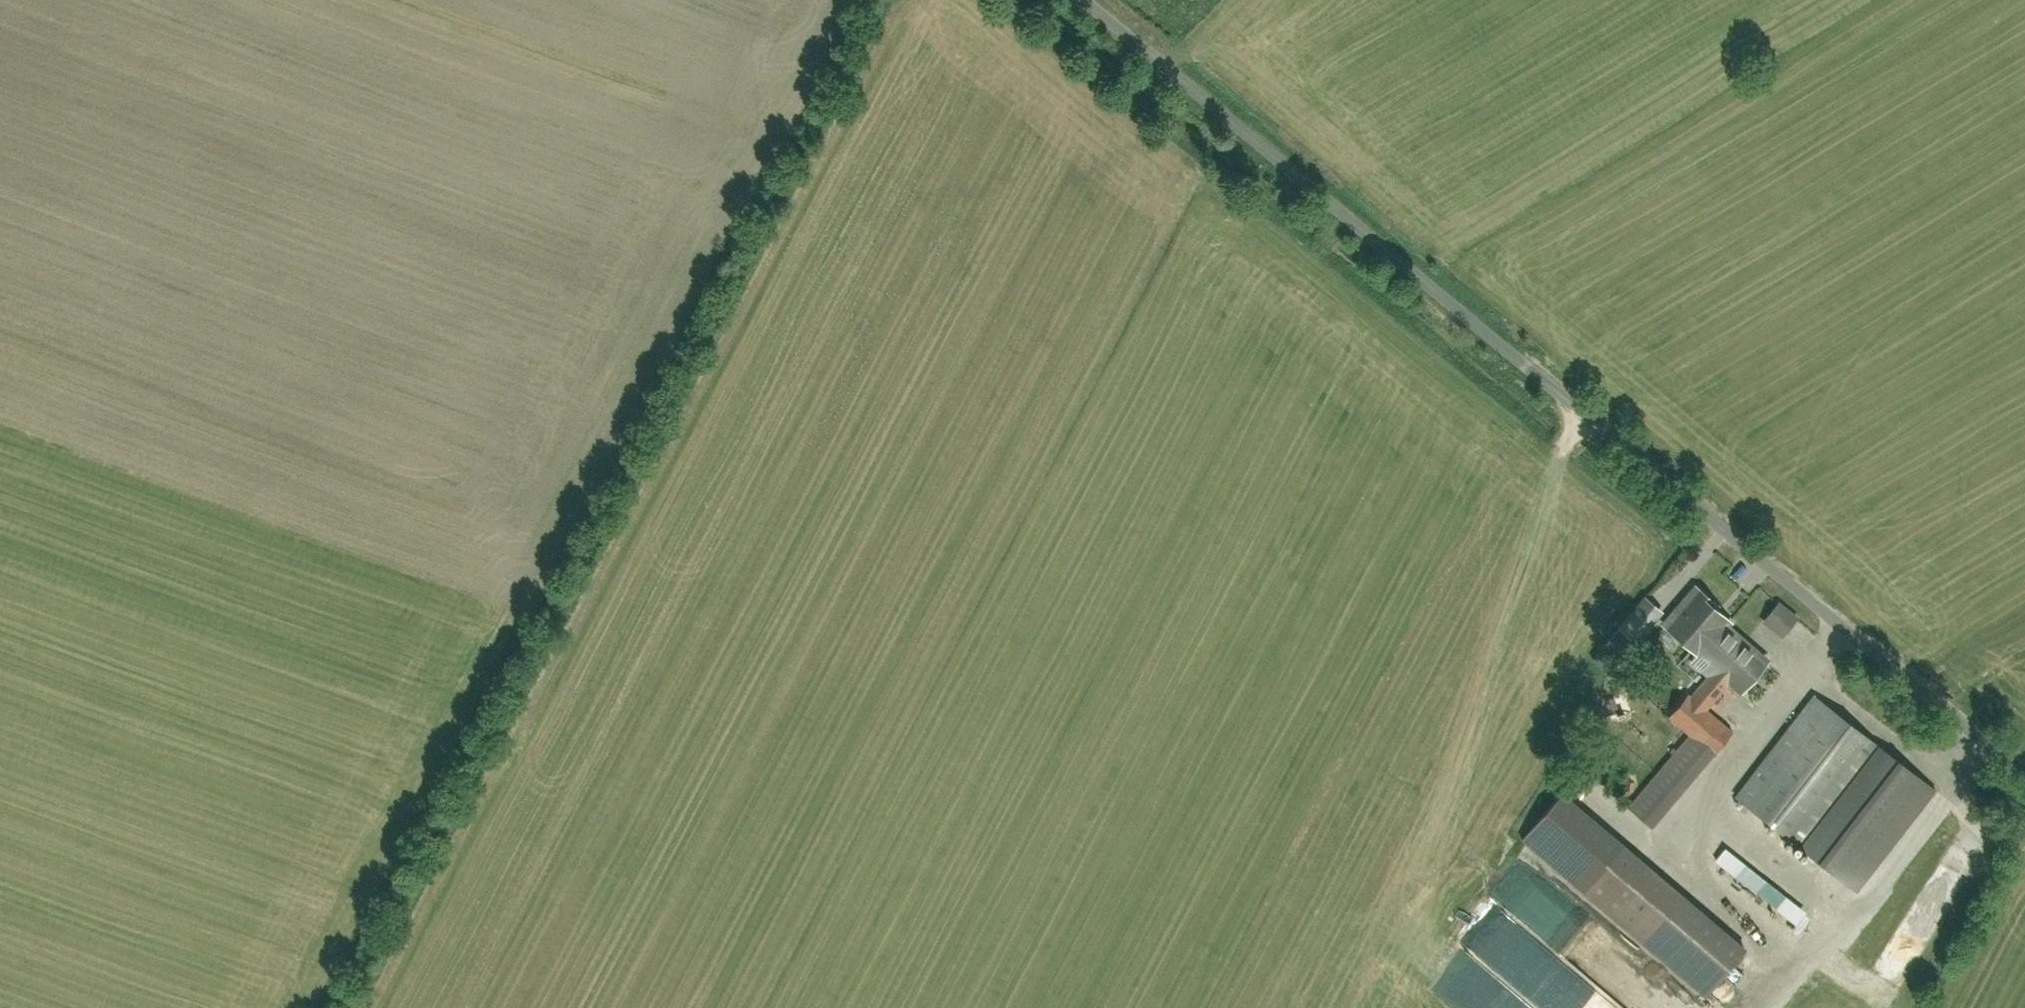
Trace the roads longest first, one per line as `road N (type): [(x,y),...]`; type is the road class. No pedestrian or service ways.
road 1 (residential): [(2024,760),(1734,502),(1132,0)]

